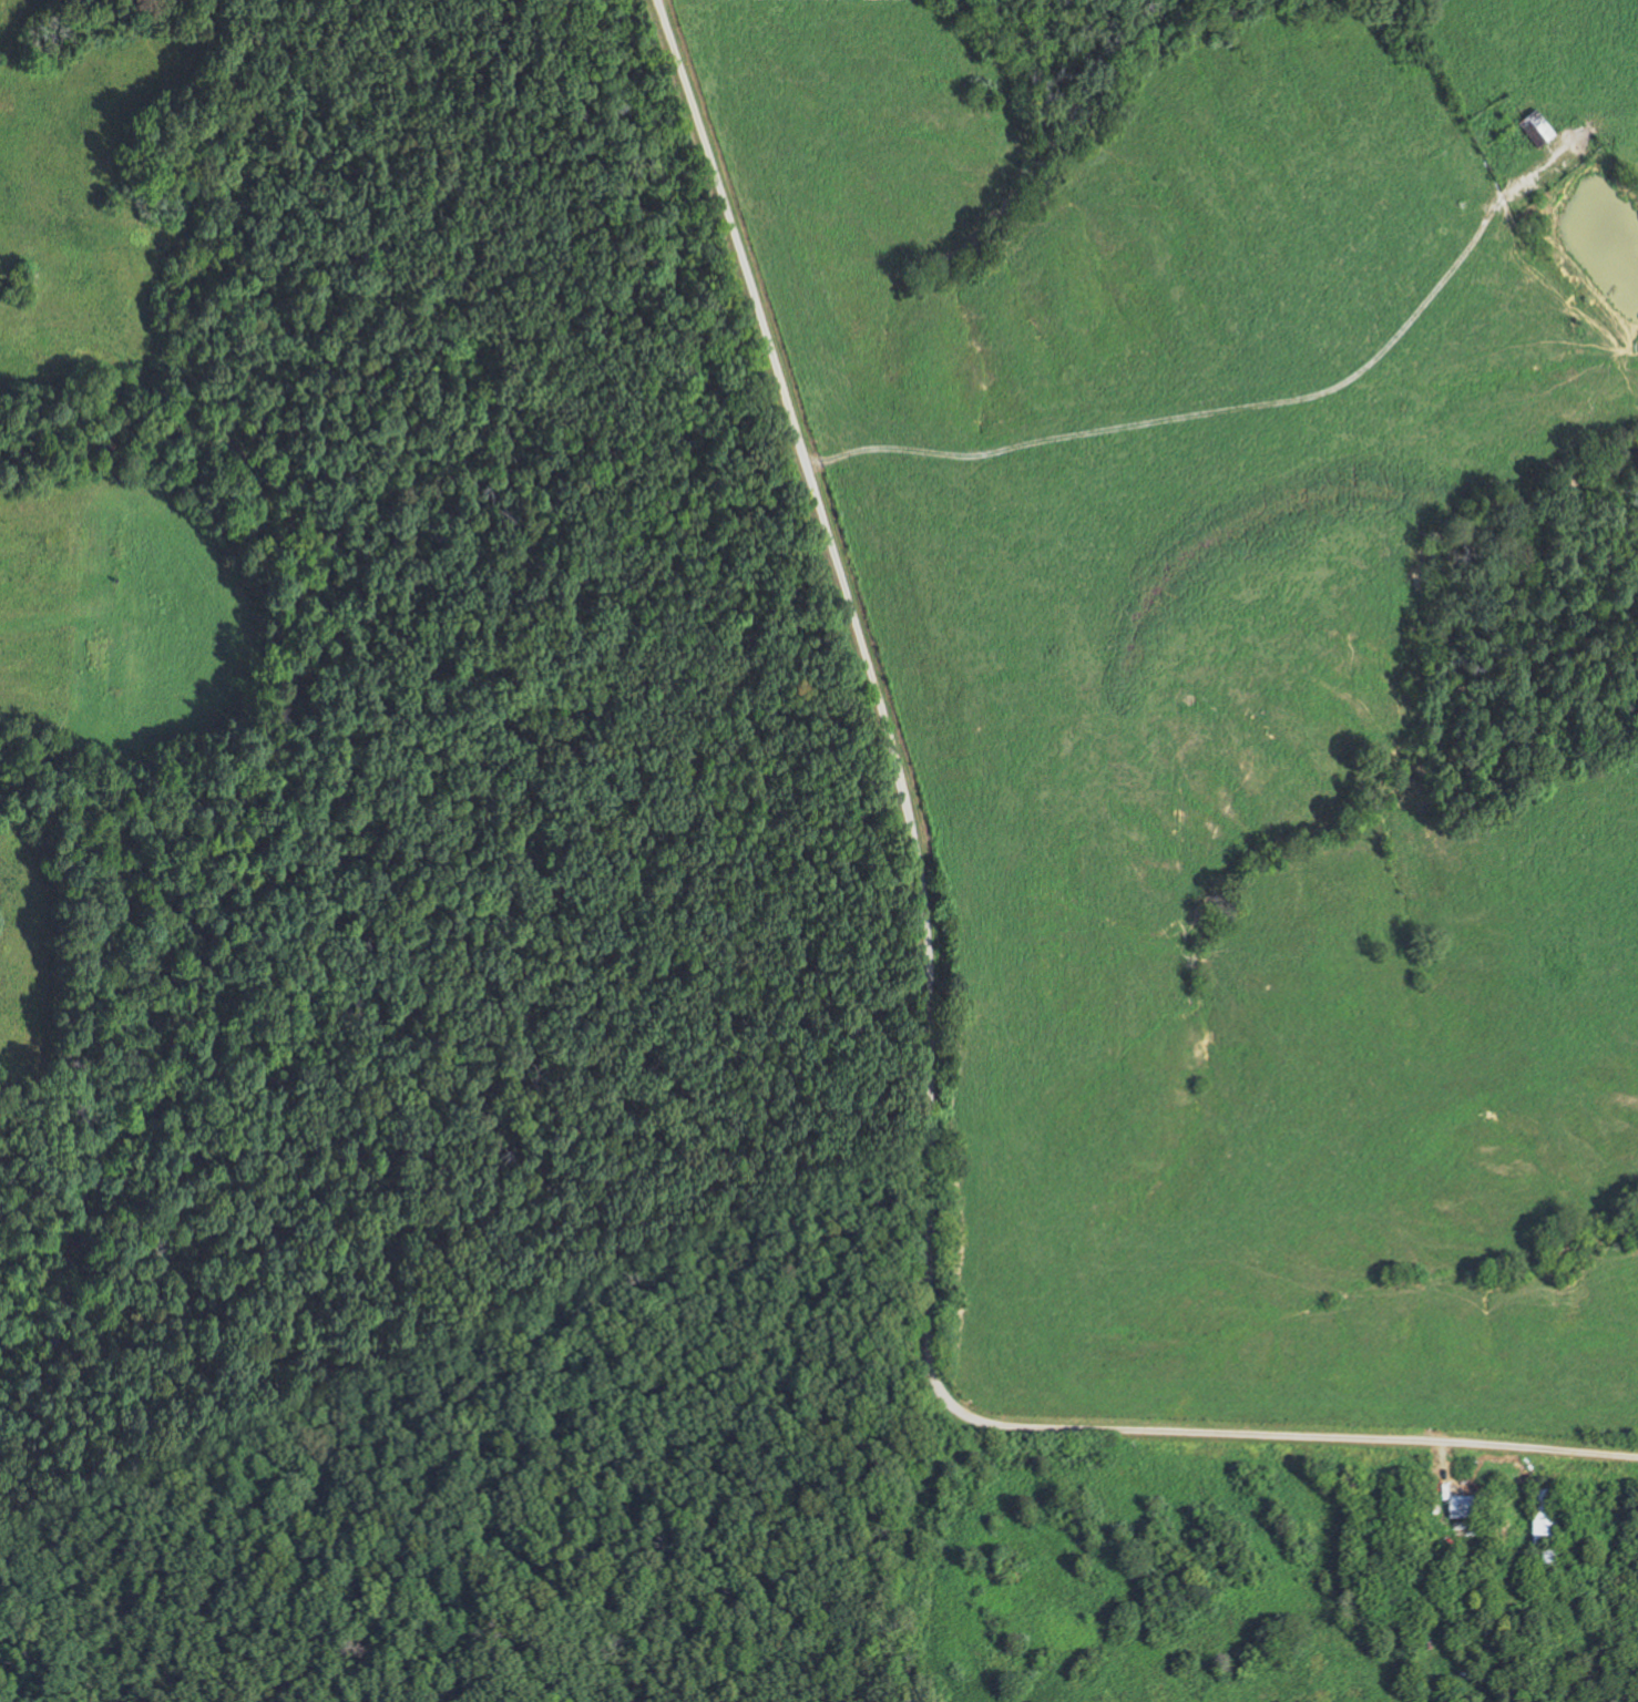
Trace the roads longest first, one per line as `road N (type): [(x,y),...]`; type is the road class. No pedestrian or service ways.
road 1 (residential): [(662,0),(891,727),(918,835),(934,1019),(930,1299),(949,1393),(976,1417),(1012,1426),(1637,1452)]

